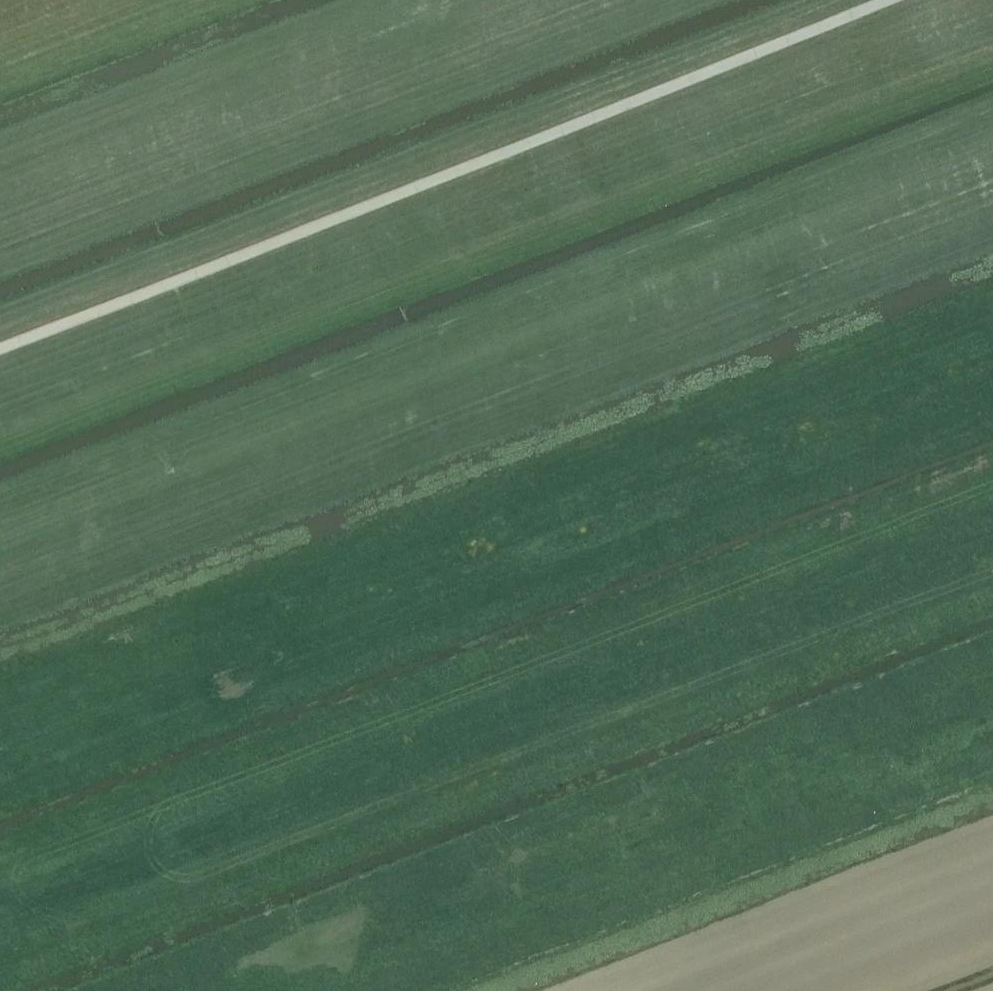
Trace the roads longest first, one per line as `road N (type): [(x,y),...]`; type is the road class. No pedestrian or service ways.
road 1 (track): [(0,346),(886,0)]

